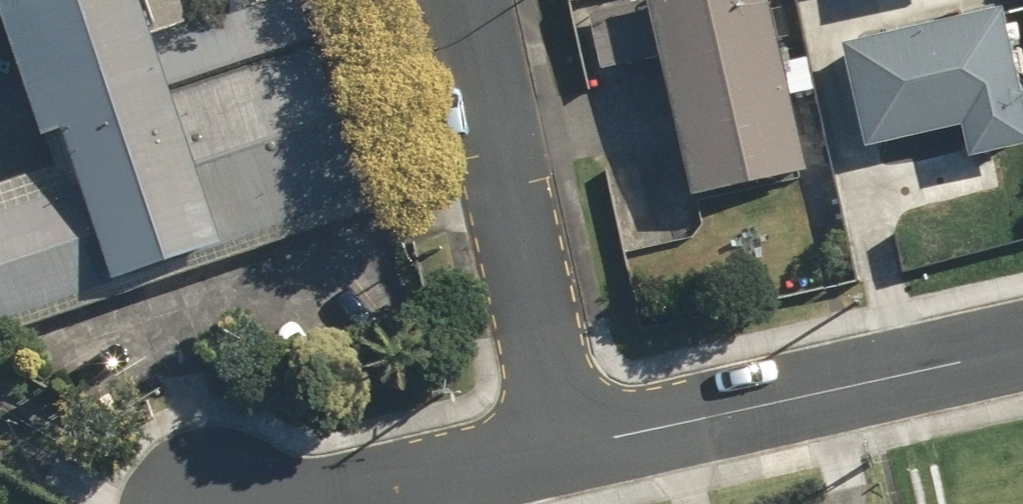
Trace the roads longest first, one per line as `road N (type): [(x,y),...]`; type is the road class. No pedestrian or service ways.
road 1 (residential): [(1022,337),(556,445)]
road 2 (residential): [(463,0),(556,445)]
road 3 (residential): [(556,445),(253,503)]

